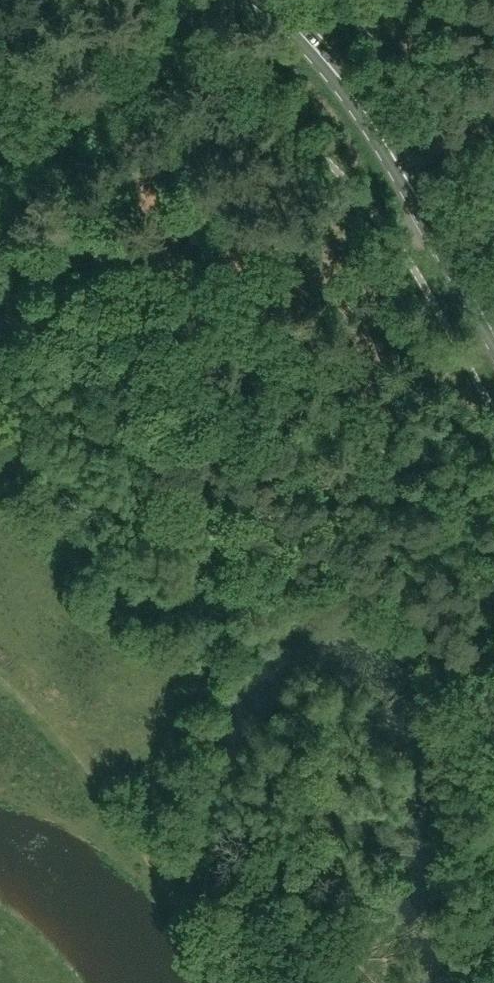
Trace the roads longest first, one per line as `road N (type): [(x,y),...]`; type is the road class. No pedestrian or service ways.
road 1 (primary): [(493,334),(374,123),(266,0)]
road 2 (track): [(397,244),(316,256),(121,234),(77,246)]

